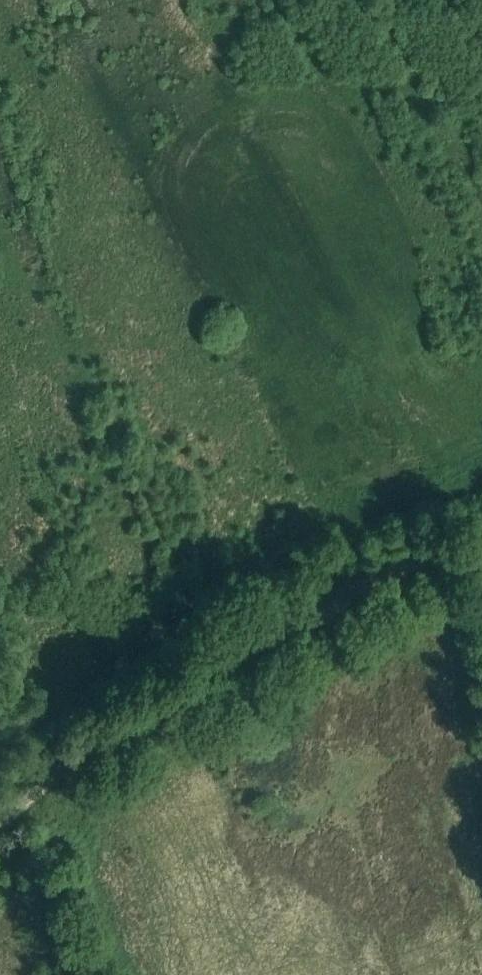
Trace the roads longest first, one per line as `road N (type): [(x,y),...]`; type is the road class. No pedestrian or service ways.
road 1 (track): [(481,537),(357,581),(0,814)]

